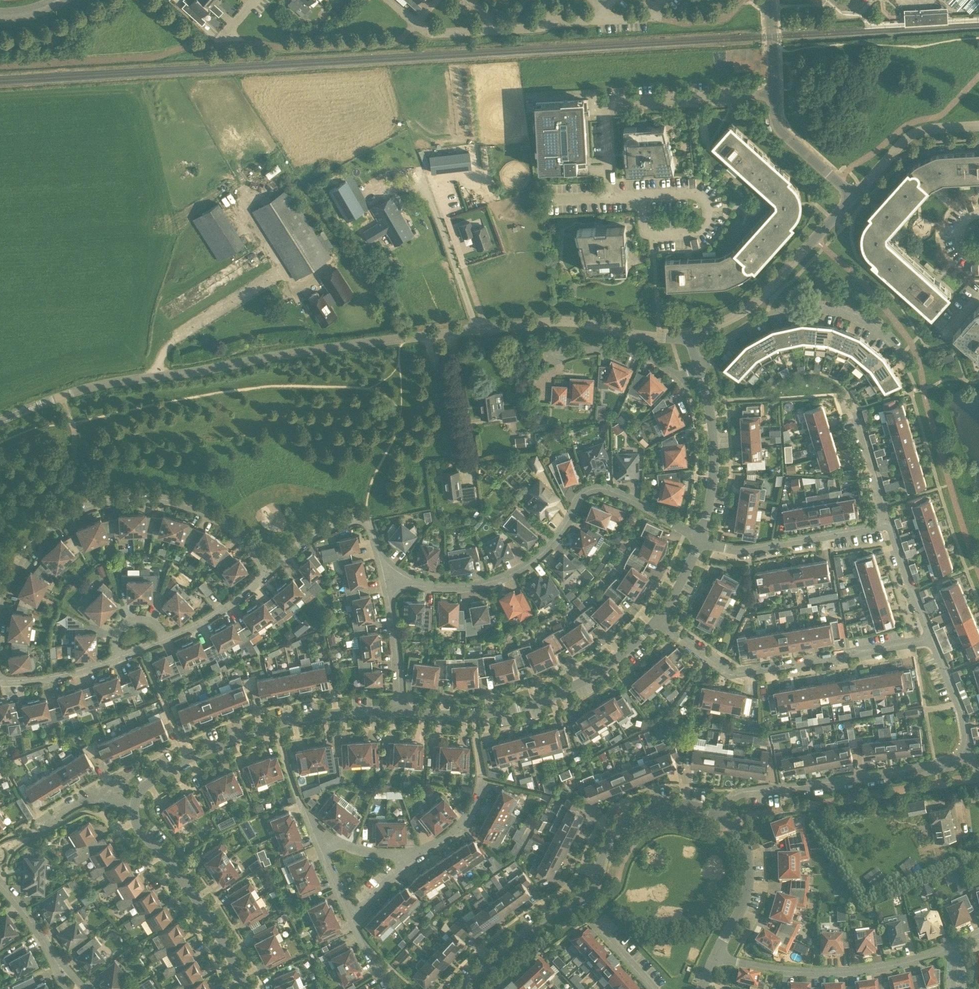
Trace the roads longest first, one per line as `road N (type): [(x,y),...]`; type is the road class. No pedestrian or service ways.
road 1 (residential): [(62,396),(285,354),(527,323),(575,321),(691,337)]
road 2 (residential): [(387,582),(452,588),(500,579),(549,547),(582,495),(595,488),(700,538)]
road 3 (tertiary): [(461,988),(510,944),(589,893),(610,838),(631,814),(675,802),(719,812),(732,825)]
road 4 (residential): [(268,572),(210,515),(160,498),(124,498),(92,505),(48,529),(23,554),(0,600)]
road 5 (residential): [(933,639),(730,673),(658,620)]
road 6 (tertiary): [(135,804),(168,769),(252,731),(316,715),(400,711)]
road 7 (tertiary): [(400,711),(478,714),(550,698),(613,662),(658,620)]
road 8 (residential): [(611,198),(608,103),(774,95)]
road 9 (residential): [(908,370),(888,338),(867,324),(814,308),(767,315),(698,367)]
road 10 (residential): [(952,950),(828,972),(716,956)]
road 11 (residential): [(739,794),(954,763),(967,747)]
road 12 (tertiary): [(245,988),(197,899),(138,828),(135,804)]
road 13 (tertiary): [(691,337),(755,303),(852,197)]
road 14 (residential): [(700,538),(745,548),(891,526)]
road 15 (tertiary): [(700,538),(713,460),(698,367)]
road 16 (tertiary): [(852,197),(907,137),(978,125)]
road 17 (residential): [(643,197),(644,235),(683,235),(707,225),(710,210),(688,195)]
road 18 (residential): [(679,375),(647,356),(602,350),(562,357),(558,375)]
road 19 (tertiary): [(716,956),(750,880),(732,825)]
road 20 (residential): [(891,526),(850,399)]
road 21 (tertiary): [(852,197),(780,128),(774,95)]
road 22 (residential): [(400,711),(387,582)]
road 23 (residential): [(164,638),(208,617),(268,572)]
road 24 (residential): [(0,679),(49,677),(118,657)]
road 25 (residential): [(933,639),(891,526)]

